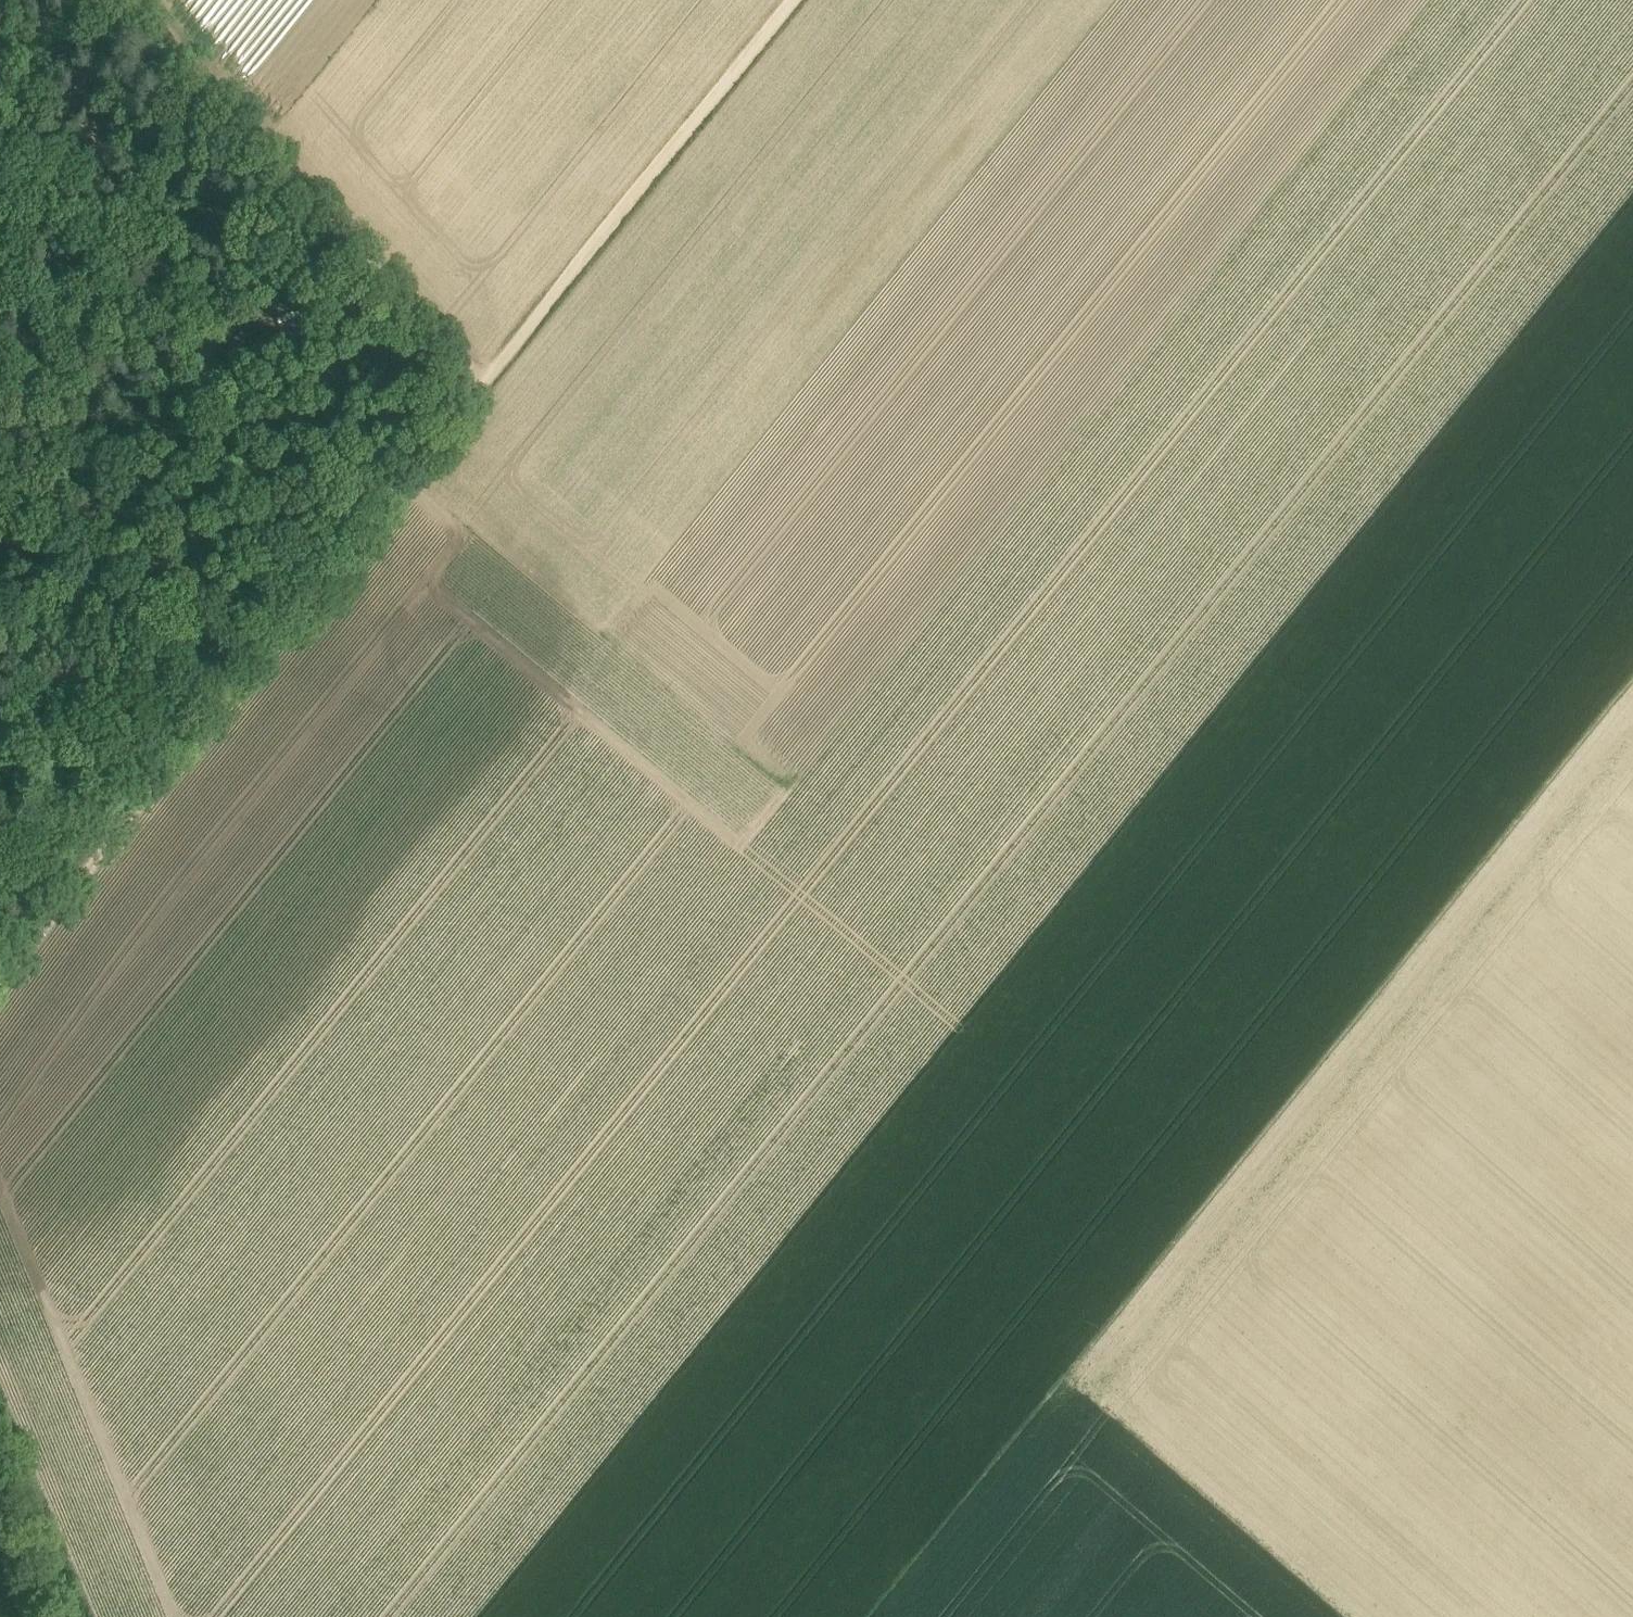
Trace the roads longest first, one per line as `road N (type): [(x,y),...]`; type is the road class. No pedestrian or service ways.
road 1 (track): [(26,952),(488,382)]
road 2 (track): [(488,382),(125,0)]
road 3 (track): [(488,382),(795,0)]

